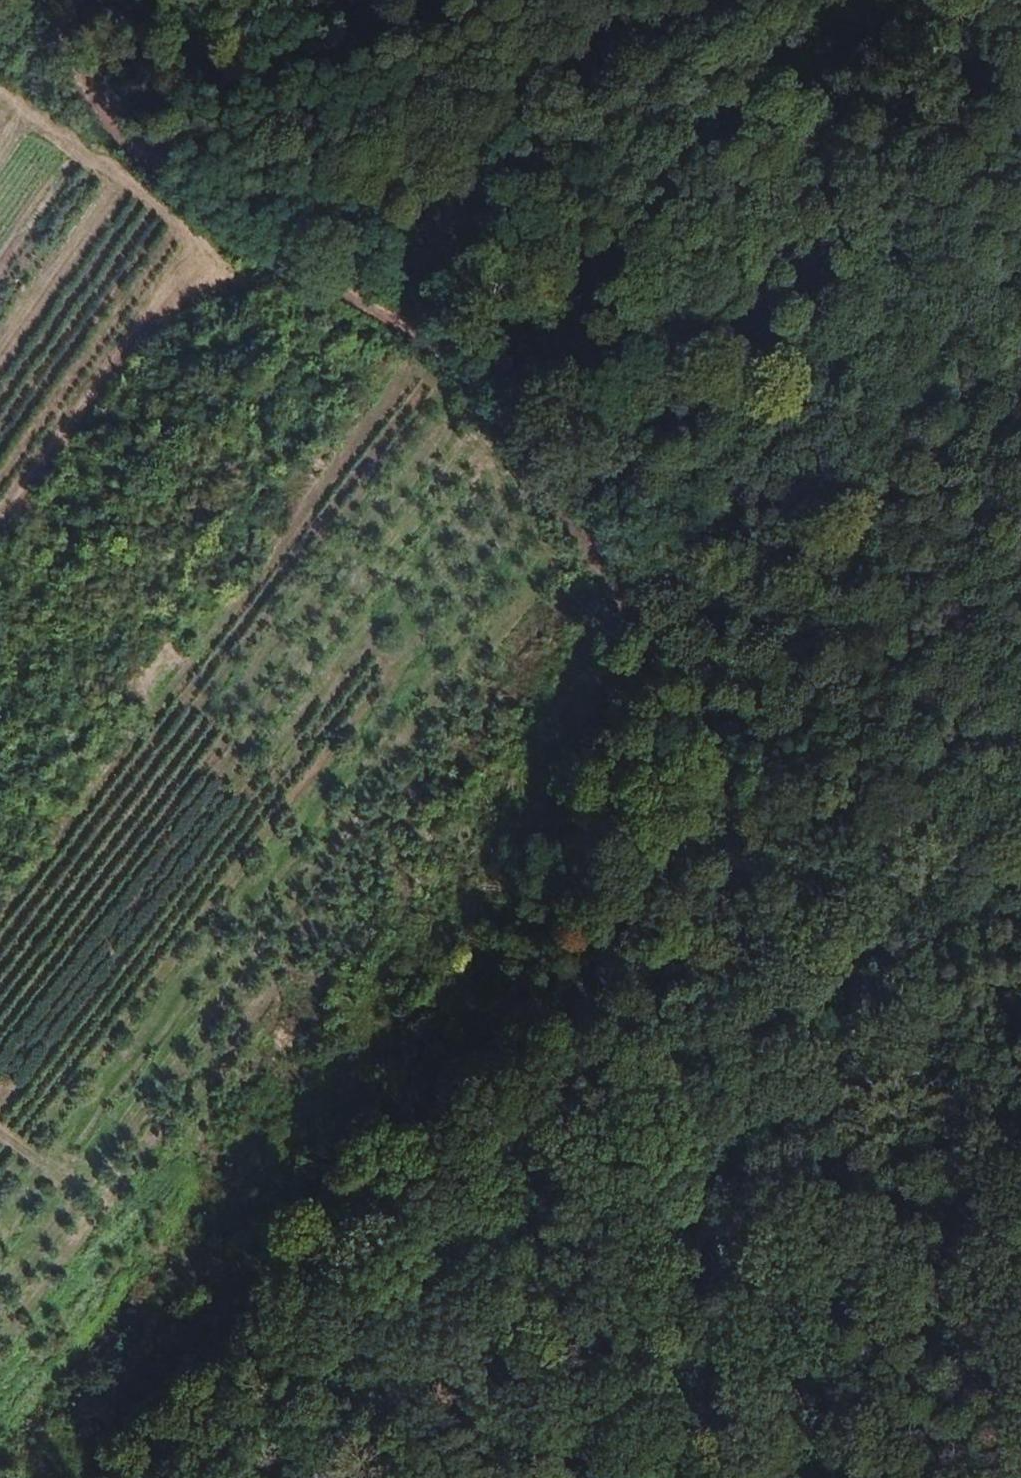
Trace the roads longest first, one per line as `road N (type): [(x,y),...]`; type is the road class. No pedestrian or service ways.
road 1 (track): [(673,694),(724,794),(766,1034),(764,1260),(807,1434),(828,1477)]
road 2 (track): [(1020,876),(766,1034)]

